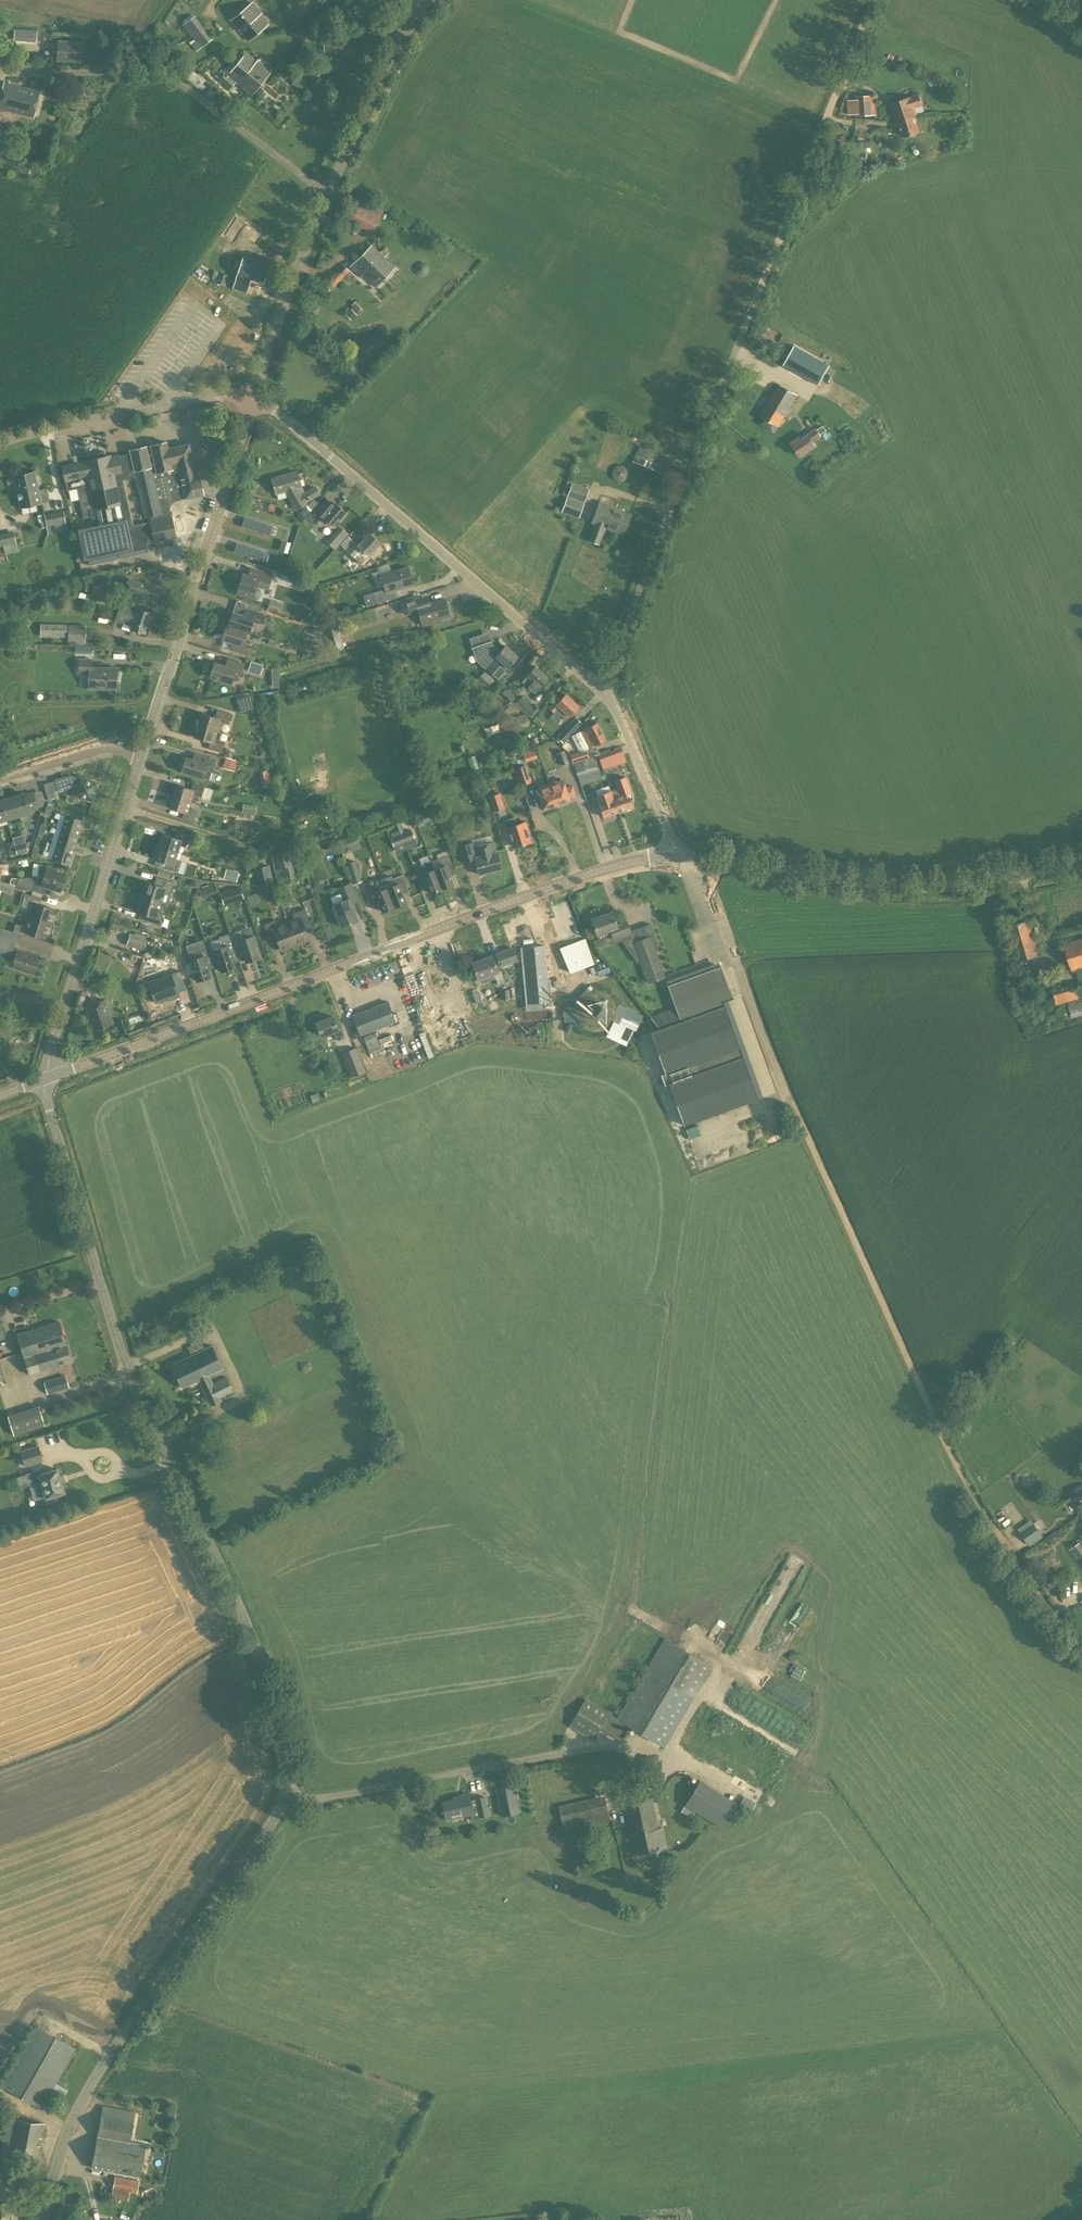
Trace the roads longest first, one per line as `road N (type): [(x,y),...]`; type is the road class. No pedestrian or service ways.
road 1 (unclassified): [(286,1798),(287,1764),(258,1654),(129,1377),(42,1081)]
road 2 (tertiary): [(42,1081),(606,868),(674,859)]
road 3 (track): [(1081,1635),(1059,1614),(963,1475),(792,1104)]
road 4 (unclassified): [(43,2219),(63,2135),(99,2072),(286,1798)]
road 5 (unclassified): [(606,694),(252,396)]
road 6 (unclassified): [(606,694),(748,325)]
road 7 (tertiary): [(142,757),(252,396)]
road 8 (track): [(748,325),(877,0)]
road 9 (tertiary): [(42,1081),(142,757)]
road 10 (tertiary): [(1081,863),(963,887),(756,866)]
road 11 (unclassified): [(286,1798),(583,1751)]
road 12 (residential): [(74,73),(147,73),(176,81),(328,193)]
road 13 (unclassified): [(792,1104),(702,860)]
road 14 (unclassified): [(0,444),(222,391),(252,396)]
road 15 (tertiary): [(252,396),(328,193)]
road 16 (tertiary): [(328,193),(389,59),(424,9)]
road 17 (unclassified): [(674,859),(663,813),(606,694)]
road 18 (residential): [(142,757),(105,747),(0,778)]

